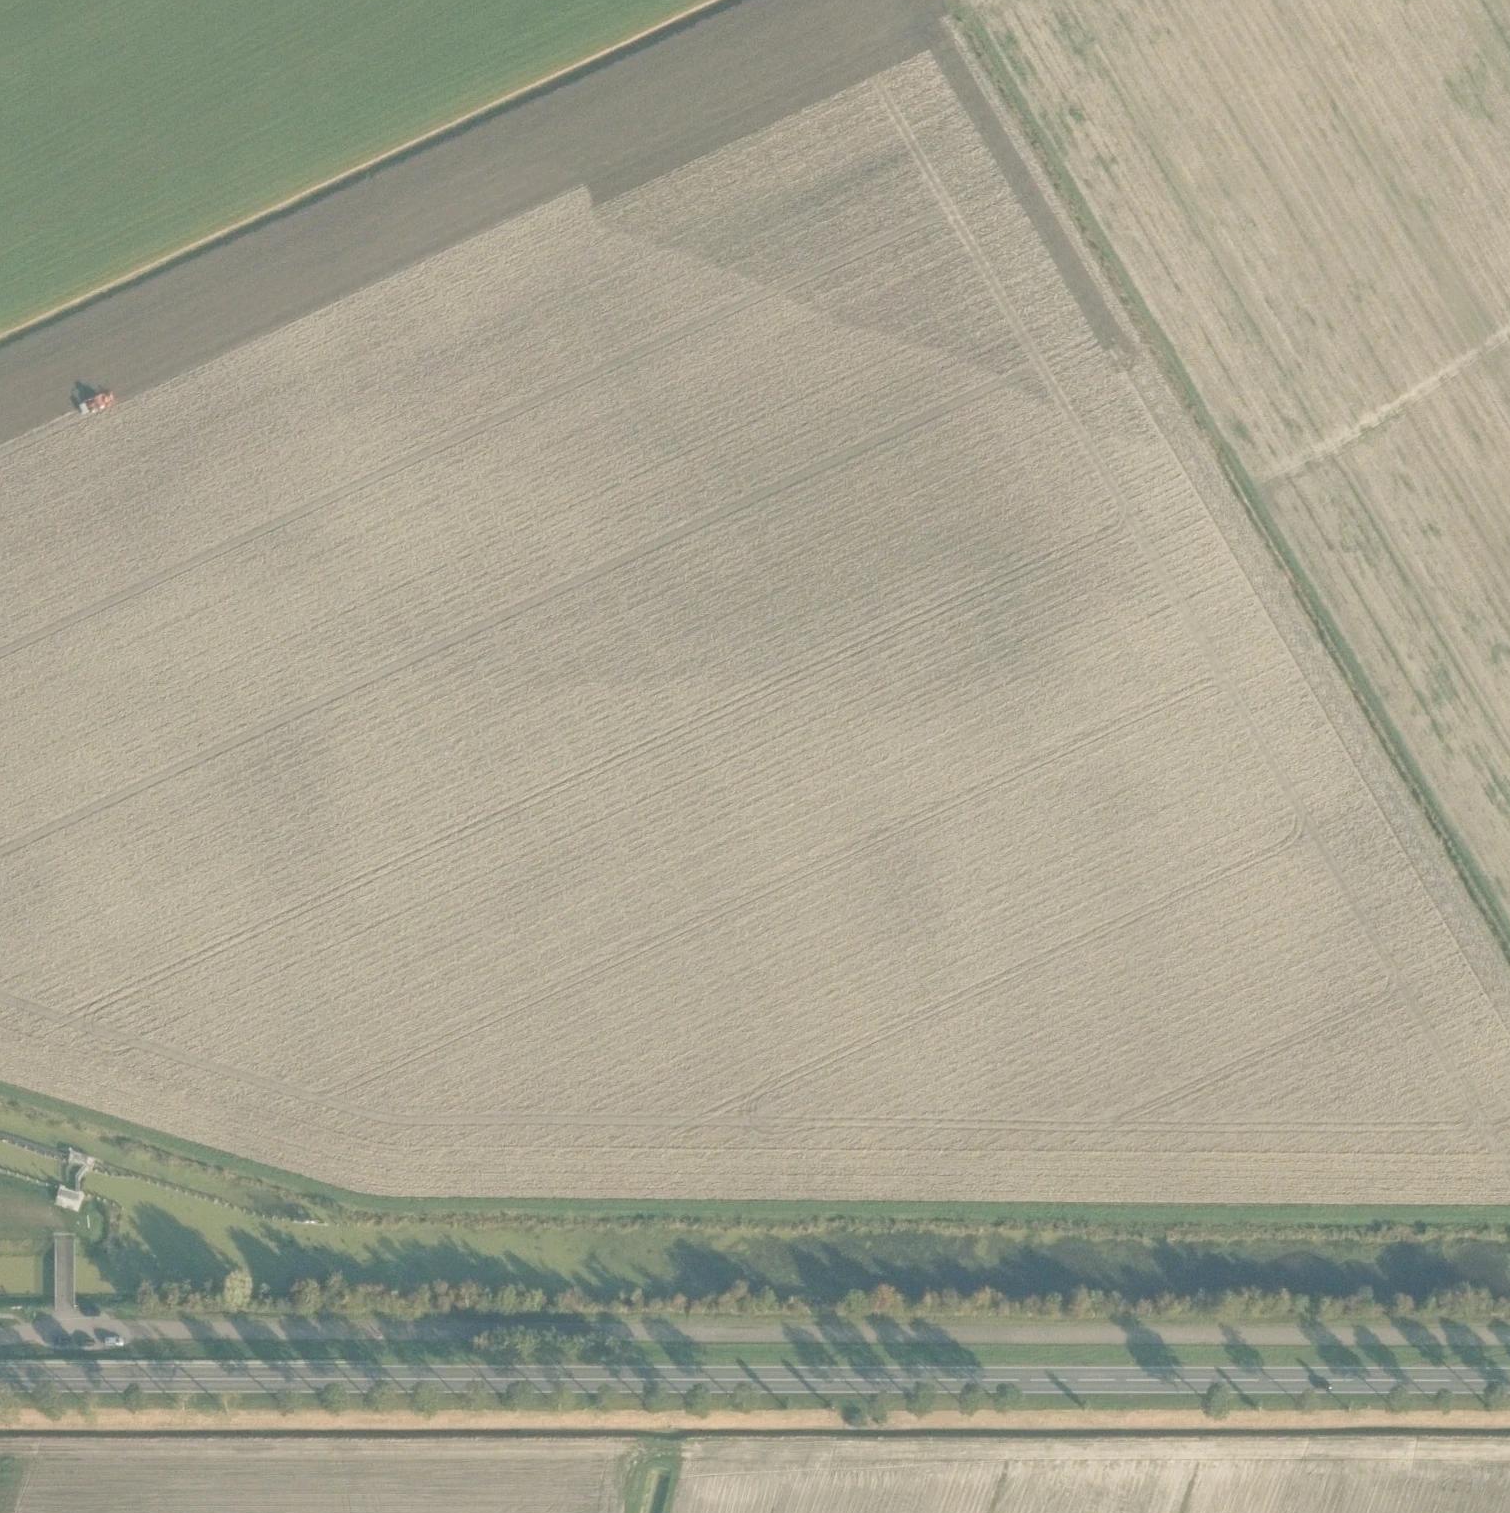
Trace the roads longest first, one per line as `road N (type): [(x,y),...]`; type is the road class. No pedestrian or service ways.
road 1 (unclassified): [(1509,1335),(182,1329),(0,1337)]
road 2 (primary): [(1509,1380),(0,1380)]

